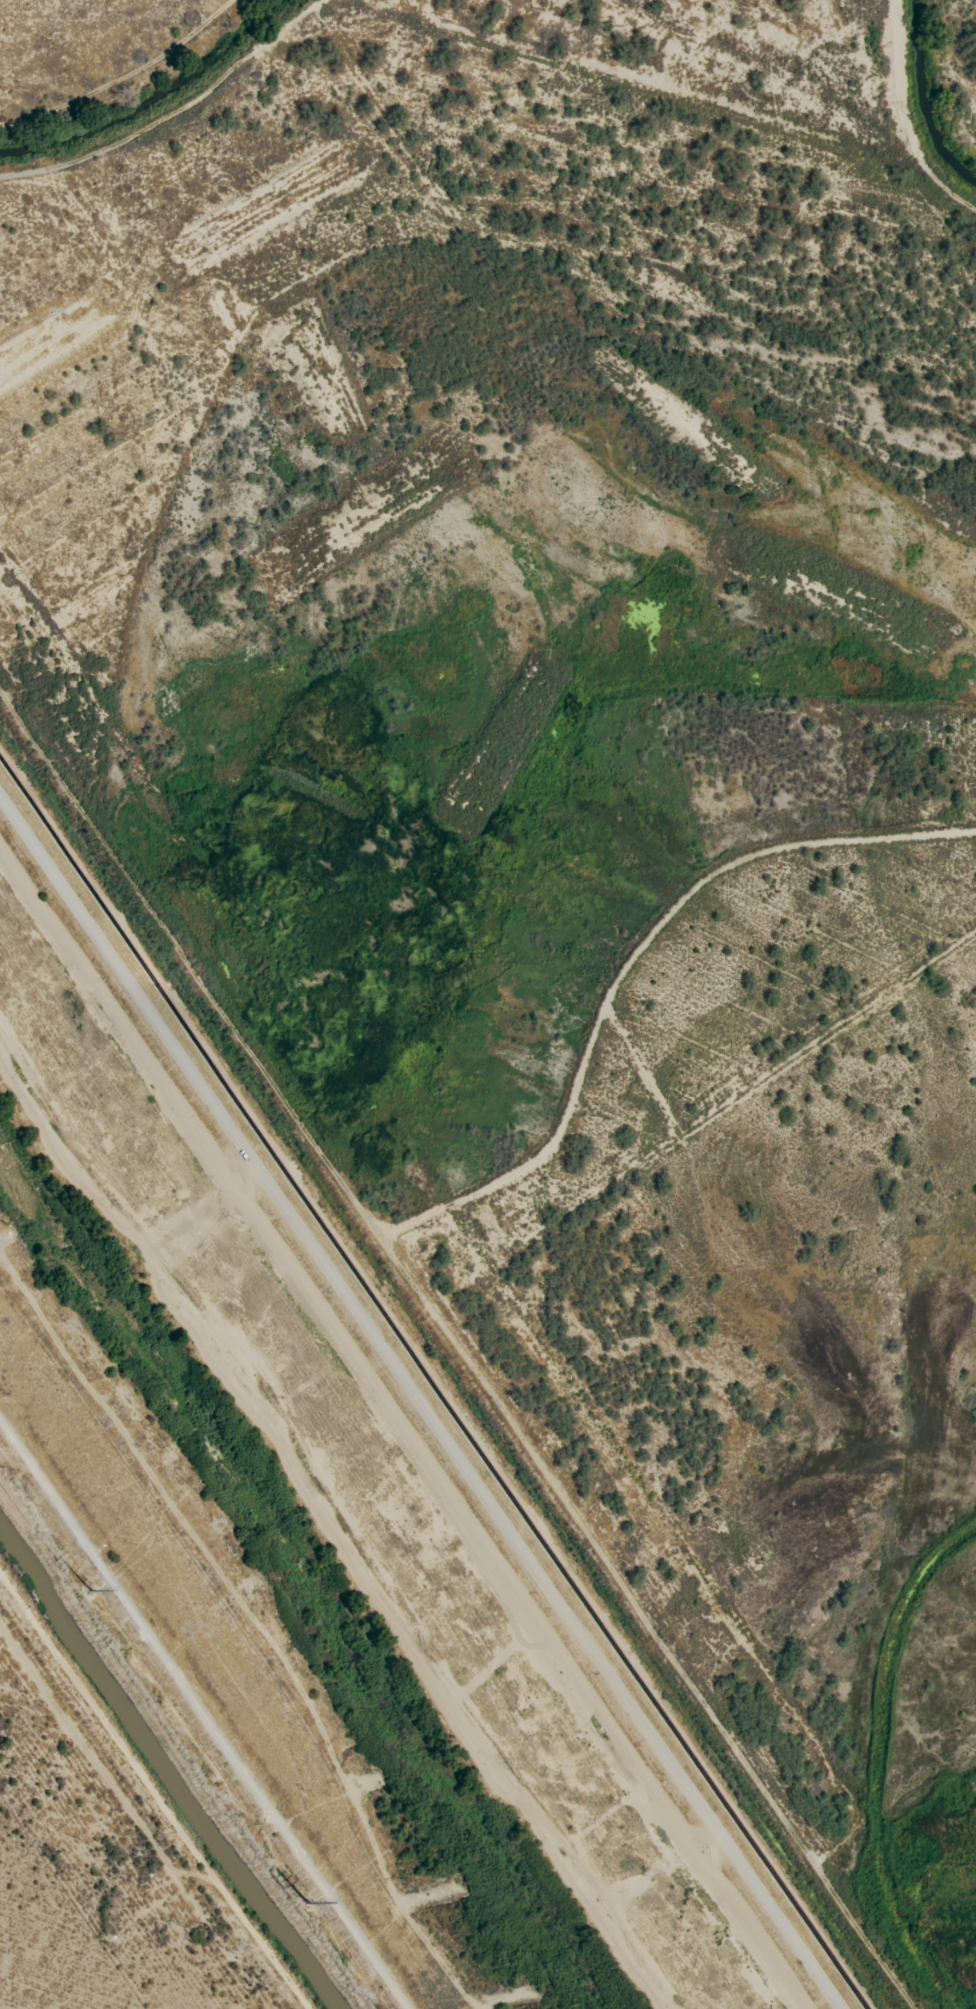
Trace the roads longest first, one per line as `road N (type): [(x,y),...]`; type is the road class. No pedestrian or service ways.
road 1 (track): [(408,2008),(0,1423)]
road 2 (track): [(0,1586),(302,2008)]

